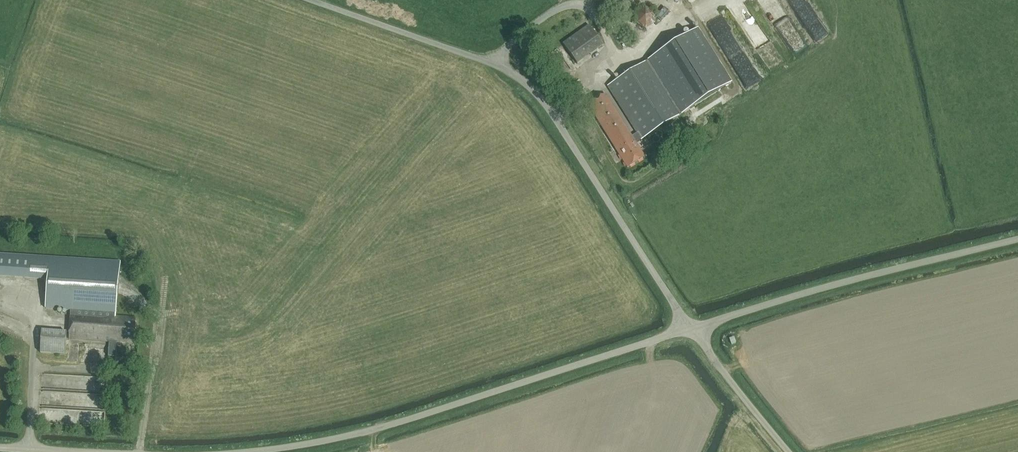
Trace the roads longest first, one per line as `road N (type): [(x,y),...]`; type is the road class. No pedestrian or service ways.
road 1 (unclassified): [(689,329),(529,83),(313,0)]
road 2 (unclassified): [(261,451),(378,430),(689,329)]
road 3 (unclassified): [(689,329),(1017,240)]
road 4 (unclassified): [(790,451),(689,329)]

